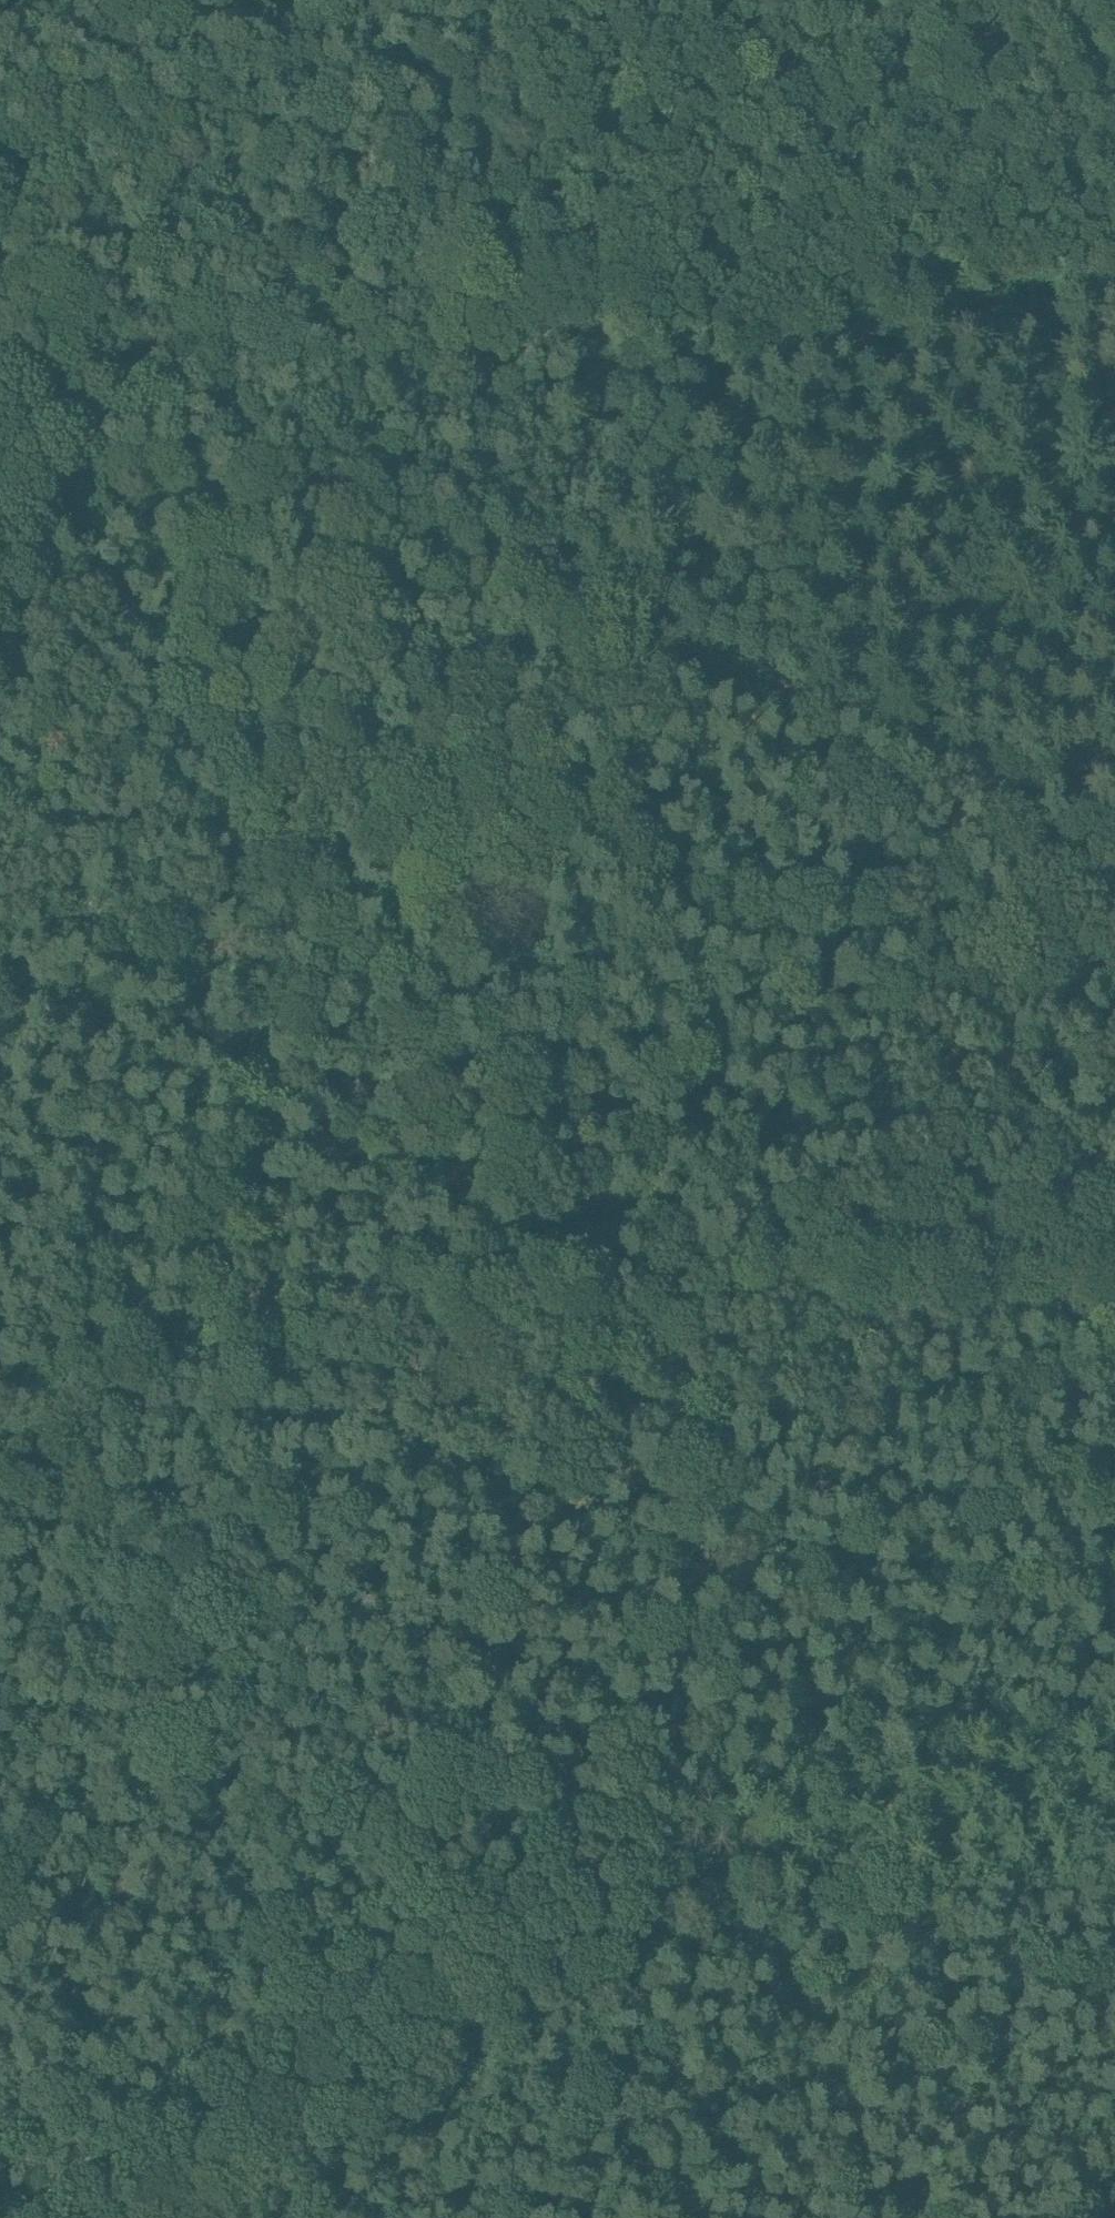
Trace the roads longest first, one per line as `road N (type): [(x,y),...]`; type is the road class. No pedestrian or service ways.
road 1 (track): [(84,438),(97,474),(121,505),(214,754),(263,1063),(257,1202),(329,1486),(429,1673),(469,1793),(533,1924)]
road 2 (track): [(1114,1252),(583,1258),(278,1311),(68,1442),(0,1503)]
road 3 (track): [(1114,802),(715,656),(197,448)]
road 4 (track): [(197,448),(288,429),(476,408),(1114,275)]
road 5 (track): [(909,318),(1032,0)]
road 6 (track): [(0,702),(84,438)]

